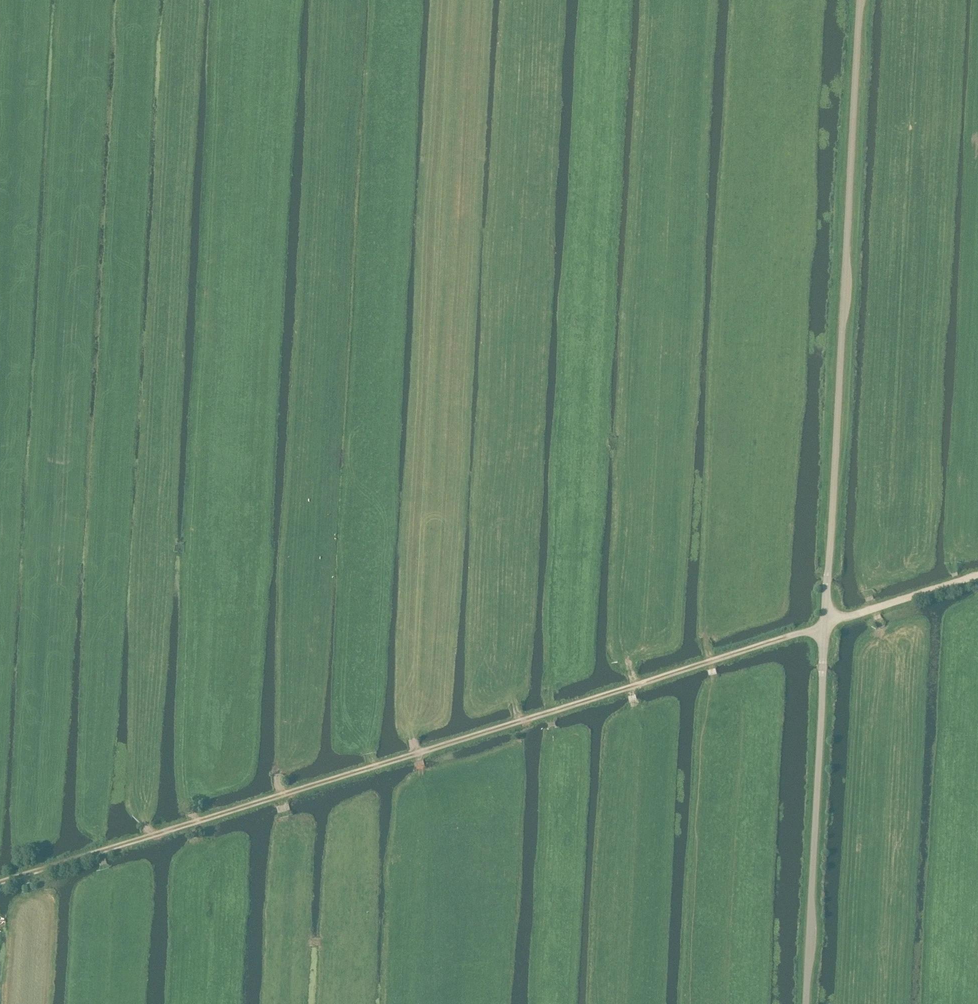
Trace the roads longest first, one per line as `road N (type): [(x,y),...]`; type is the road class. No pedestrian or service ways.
road 1 (track): [(0,881),(977,573)]
road 2 (unclassified): [(806,1003),(859,0)]

